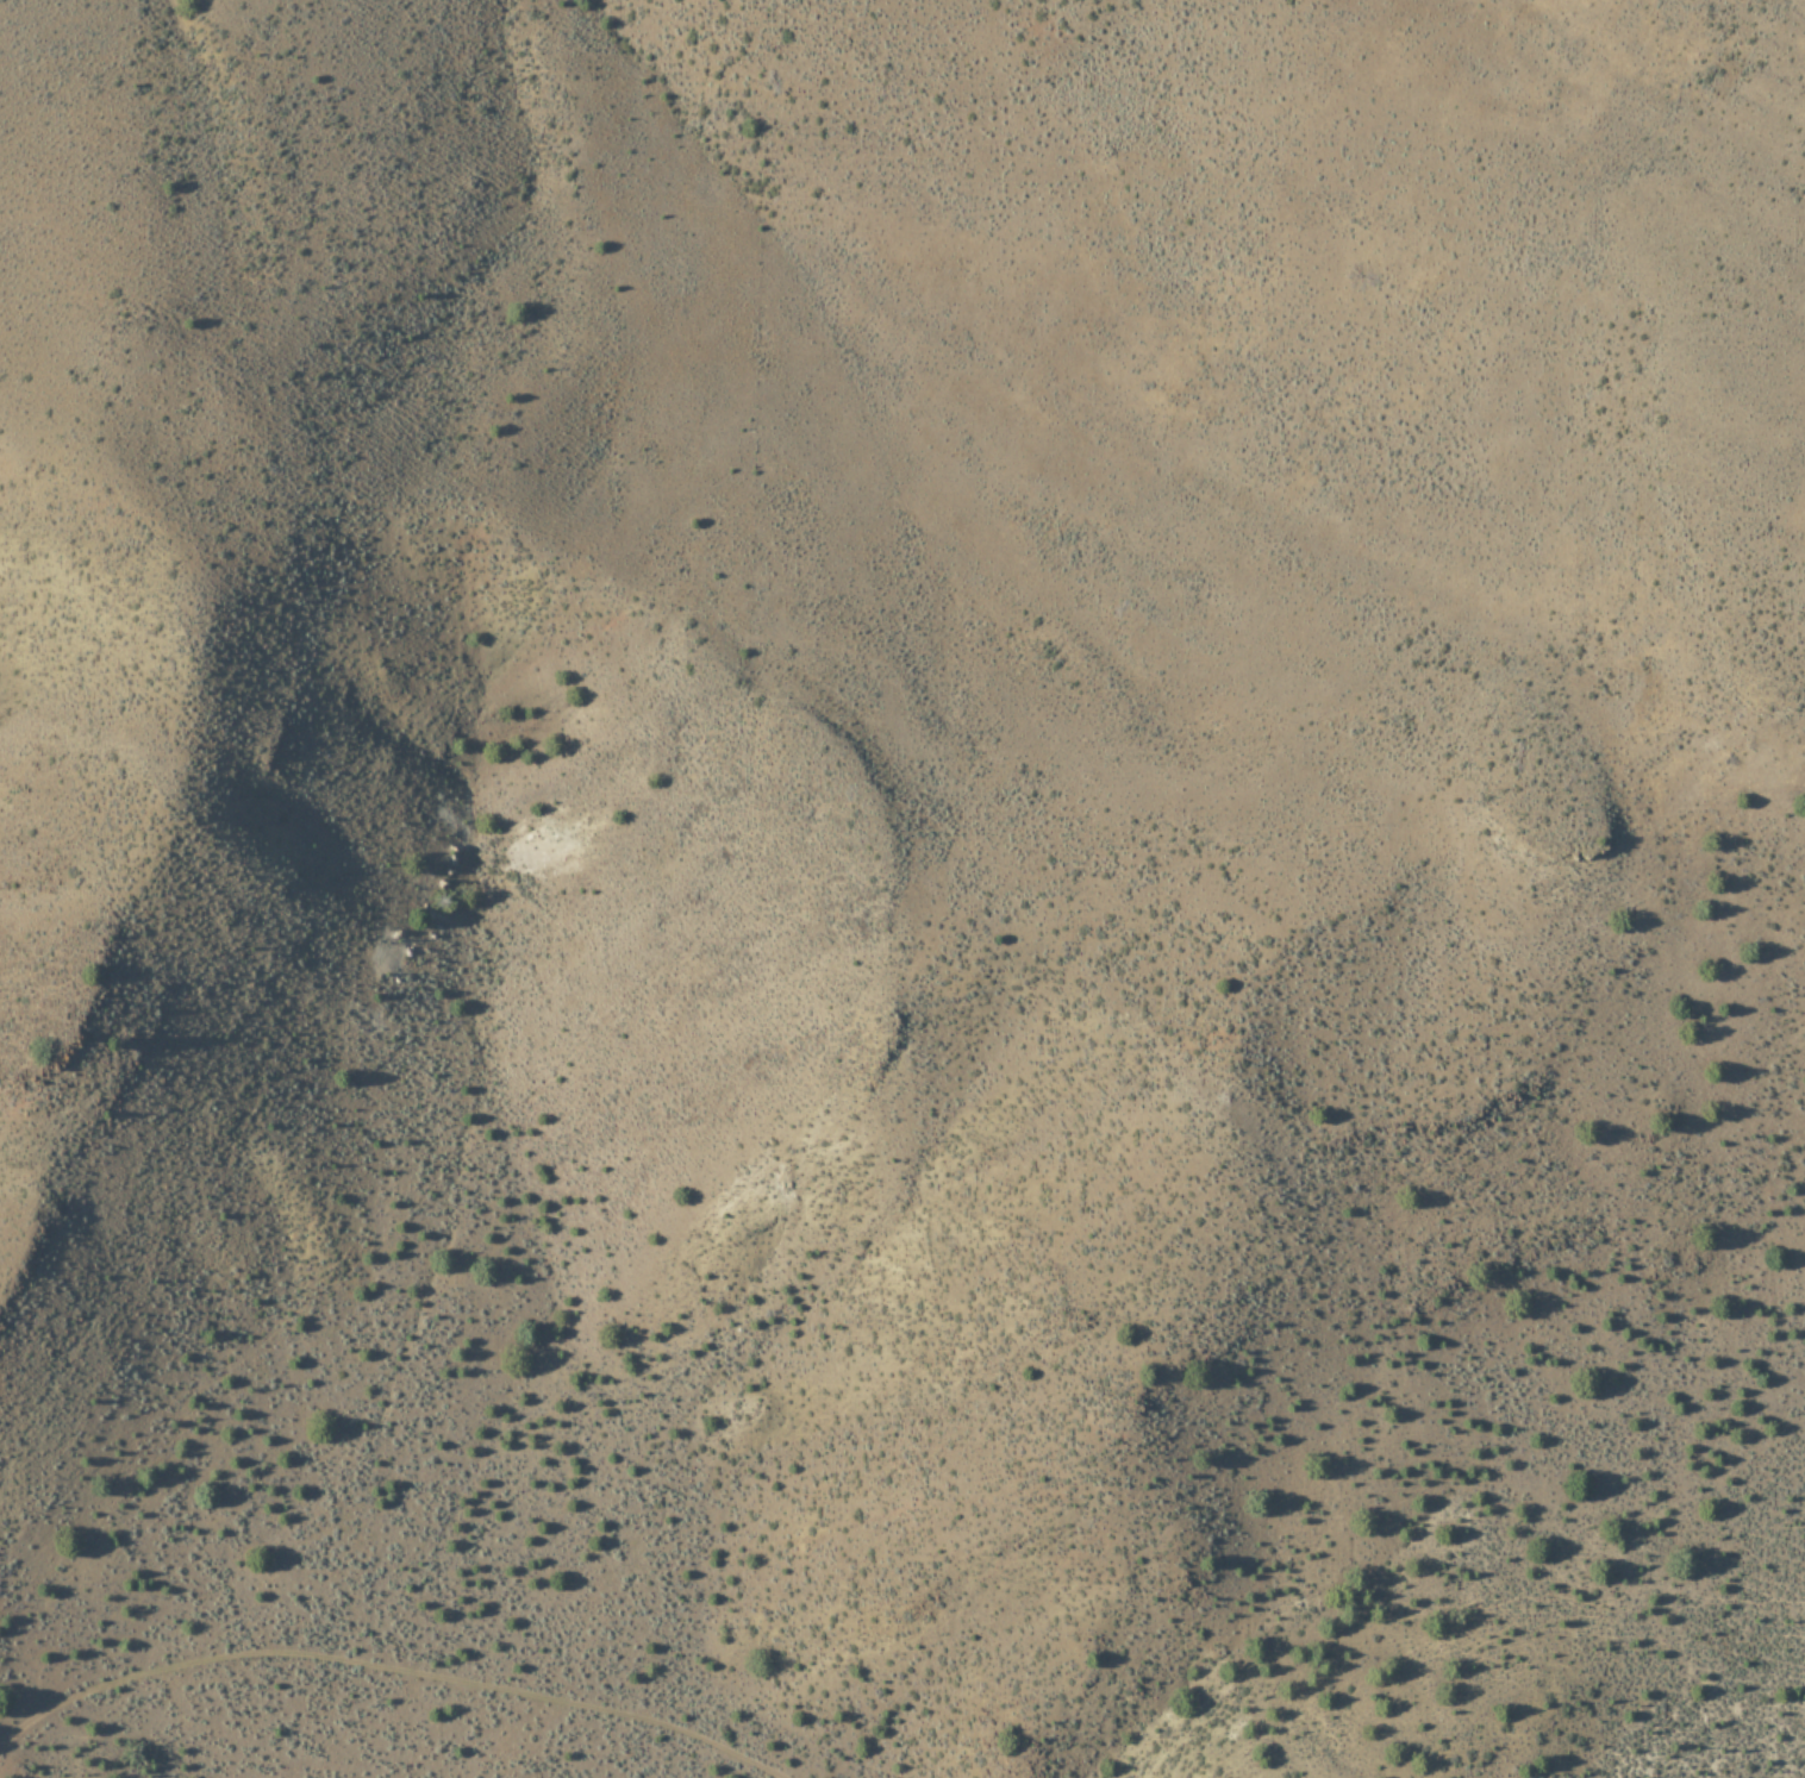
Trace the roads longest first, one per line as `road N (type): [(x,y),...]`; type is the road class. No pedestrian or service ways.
road 1 (residential): [(827,1777),(827,1767),(708,1654),(364,1611),(139,1647),(0,1773)]

